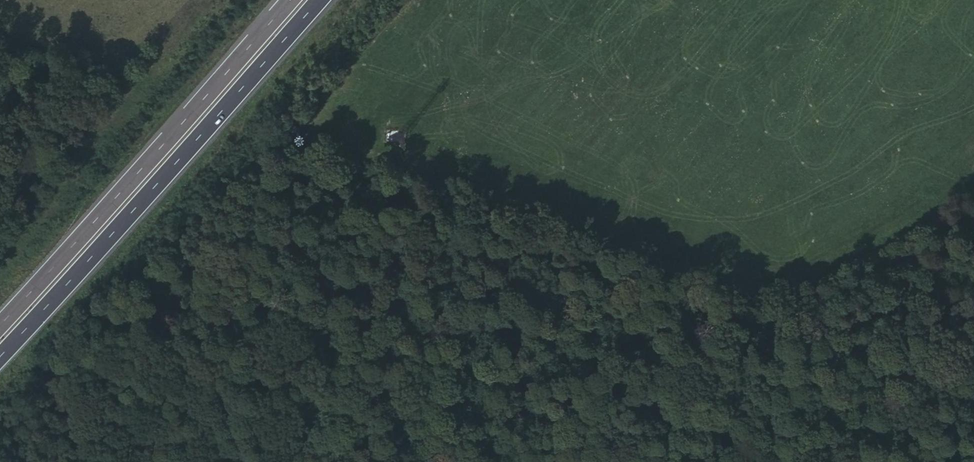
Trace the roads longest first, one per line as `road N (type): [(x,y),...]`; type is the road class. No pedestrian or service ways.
road 1 (motorway): [(0,358),(321,0)]
road 2 (motorway): [(289,0),(0,320)]

